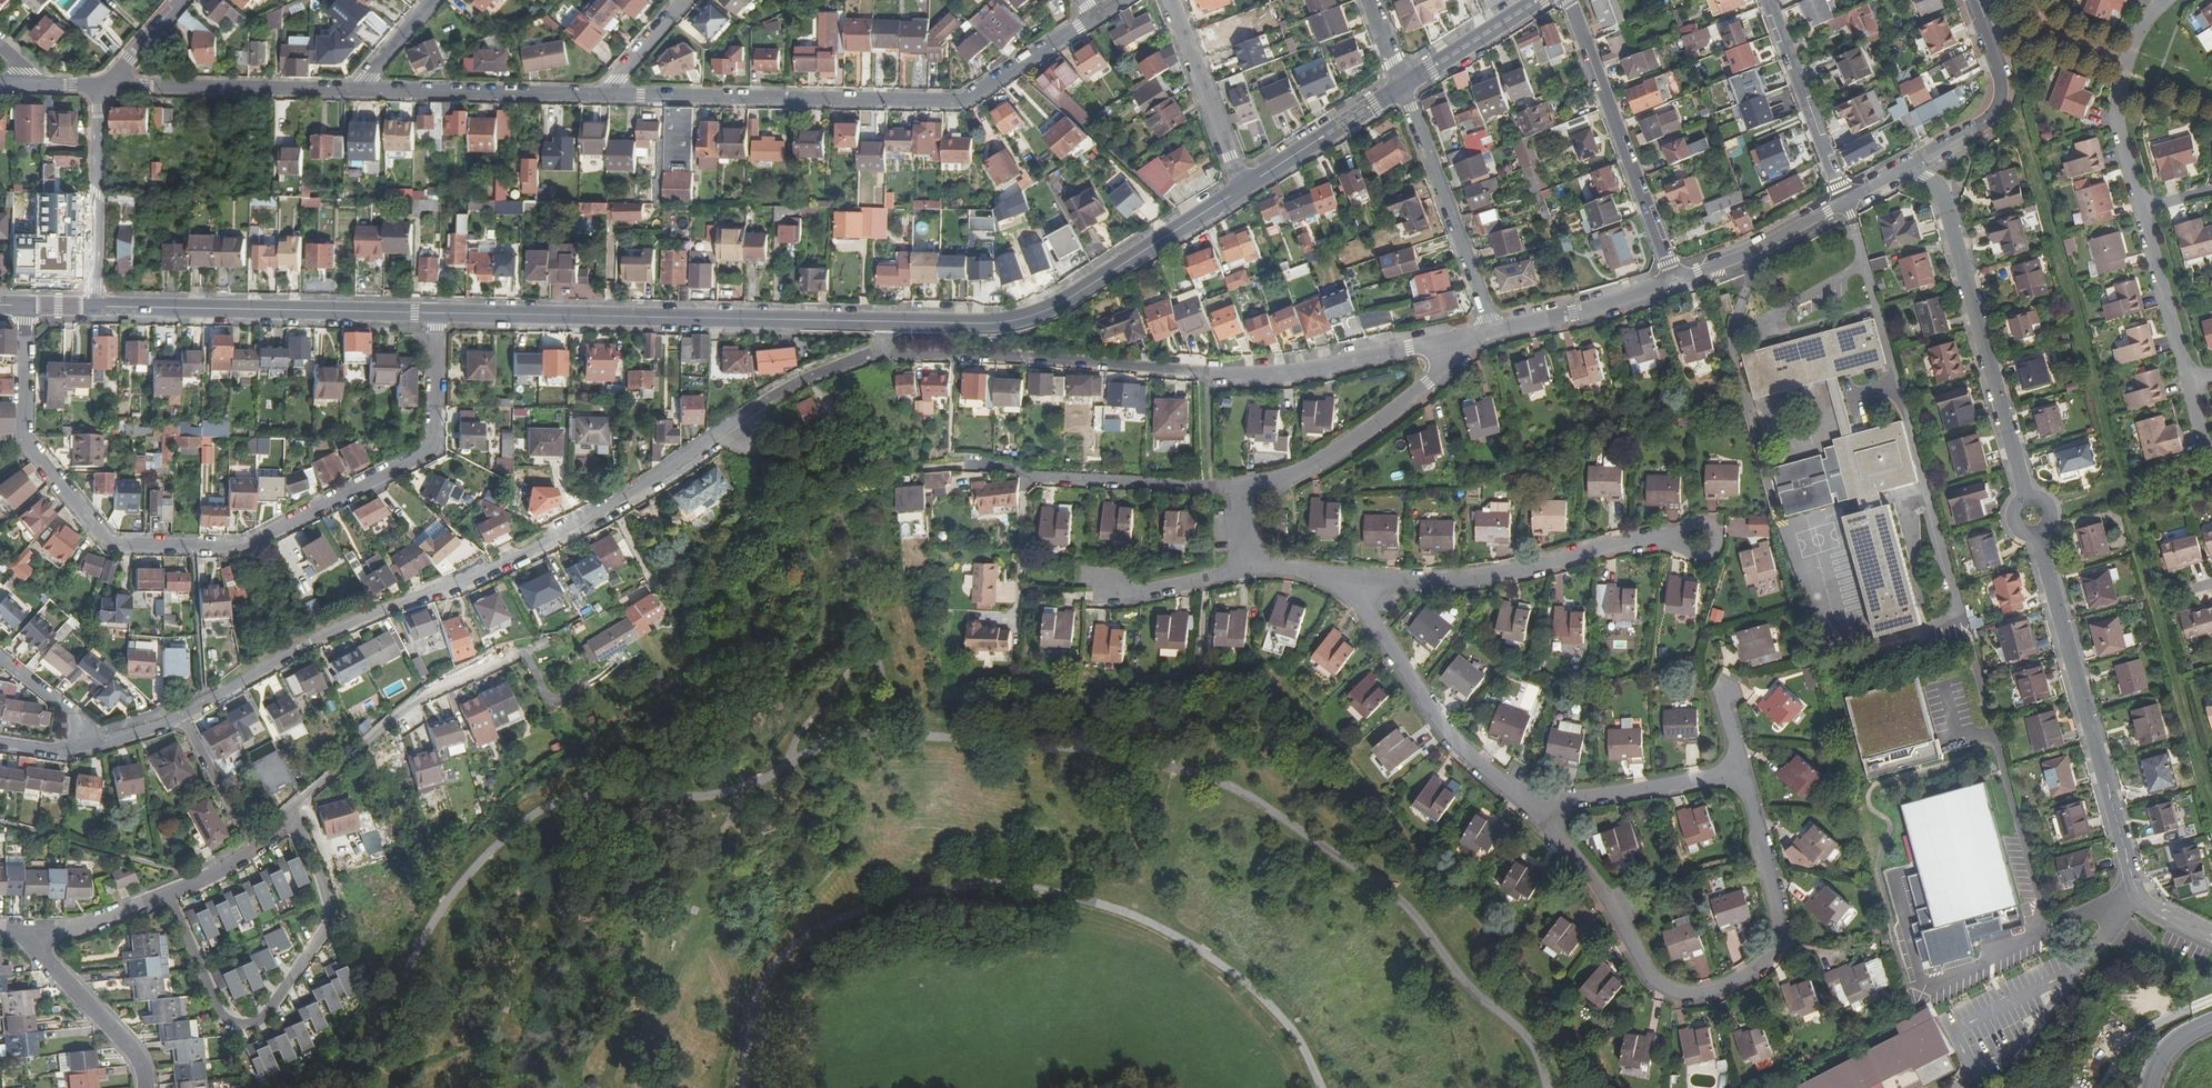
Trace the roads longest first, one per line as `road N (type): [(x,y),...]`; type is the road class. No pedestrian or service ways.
road 1 (residential): [(1908,168),(1941,183),(2133,882),(2143,903),(2211,939)]
road 2 (residential): [(871,356),(797,385),(528,548),(268,661),(181,716)]
road 3 (residential): [(26,306),(26,437),(111,547),(195,548),(240,549),(436,446),(439,313)]
road 4 (track): [(2003,83),(2211,807)]
road 5 (residential): [(1491,333),(1281,372),(1211,373),(893,355),(884,348),(883,324)]
road 6 (residential): [(1746,771),(1786,934),(1773,961),(1696,1006),(1663,988),(1537,811)]
road 7 (residential): [(606,93),(970,99),(1098,15)]
road 8 (secondary): [(439,313),(883,324)]
road 9 (residential): [(166,893),(220,1014),(235,1022),(263,1016),(330,915),(293,809)]
road 10 (secondary): [(883,324),(1035,316),(1241,188)]
road 11 (track): [(811,563),(822,618),(818,642),(804,658),(613,744),(569,800)]
road 12 (residential): [(1354,585),(1409,587),(1637,543),(1698,541)]
road 13 (secondary): [(94,306),(439,313)]
road 14 (residential): [(1570,0),(1675,282)]
road 15 (residential): [(1537,811),(1472,767),(1435,725),(1354,585)]
road 16 (residential): [(1253,497),(1370,431),(1491,333)]
road 17 (residential): [(293,809),(410,705),(501,655)]
road 18 (residential): [(1491,333),(1404,88)]
road 19 (residential): [(106,85),(358,89)]
road 20 (residential): [(358,89),(606,93)]
road 21 (residential): [(2142,211),(2119,93),(2139,34),(2169,0)]
road 22 (residential): [(1908,168),(1978,129),(1997,108),(2003,83),(1973,0)]
road 23 (residential): [(94,306),(98,108),(106,85)]
road 24 (residential): [(1034,478),(1212,484),(1253,497)]
road 25 (residential): [(147,1087),(149,1078),(104,1016),(42,954),(1,930)]
road 26 (residential): [(1844,202),(1769,0)]
road 27 (residential): [(1537,811),(1746,771)]
road 28 (residential): [(1241,188),(1170,0)]
road 29 (secondary): [(1241,188),(1404,88)]
road 30 (residential): [(1675,282),(1491,333)]
road 31 (residential): [(1675,282),(1844,202)]
road 32 (track): [(2033,516),(2211,461)]
road 33 (residential): [(2189,383),(2142,211)]
road 34 (residential): [(1084,577),(1140,594),(1256,566)]
road 35 (residential): [(166,893),(96,924),(1,930)]
road 36 (secondary): [(1404,88),(1540,0)]
road 37 (residential): [(181,716),(251,845)]
road 38 (residential): [(95,743),(72,712),(0,656)]
road 39 (residential): [(687,0),(606,93)]

